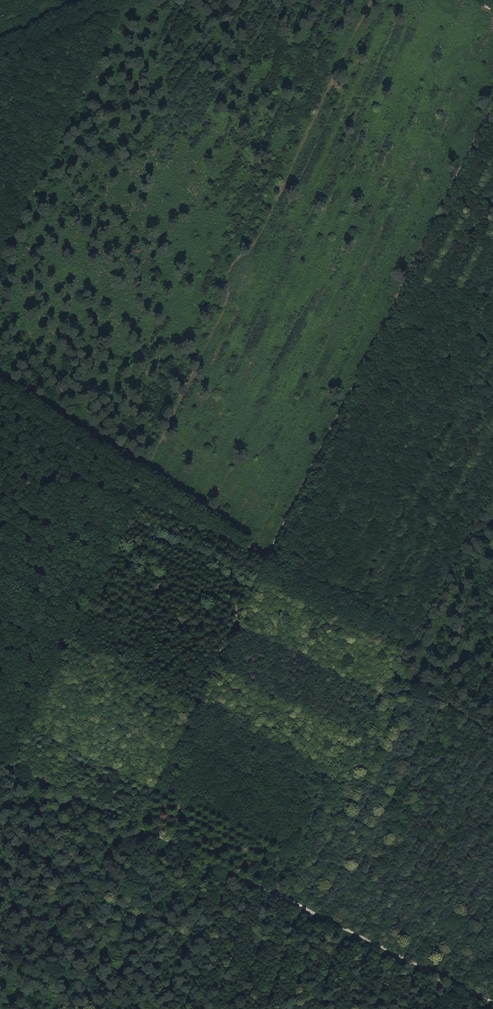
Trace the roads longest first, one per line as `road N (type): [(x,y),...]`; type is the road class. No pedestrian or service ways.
road 1 (track): [(492,1002),(0,760)]

